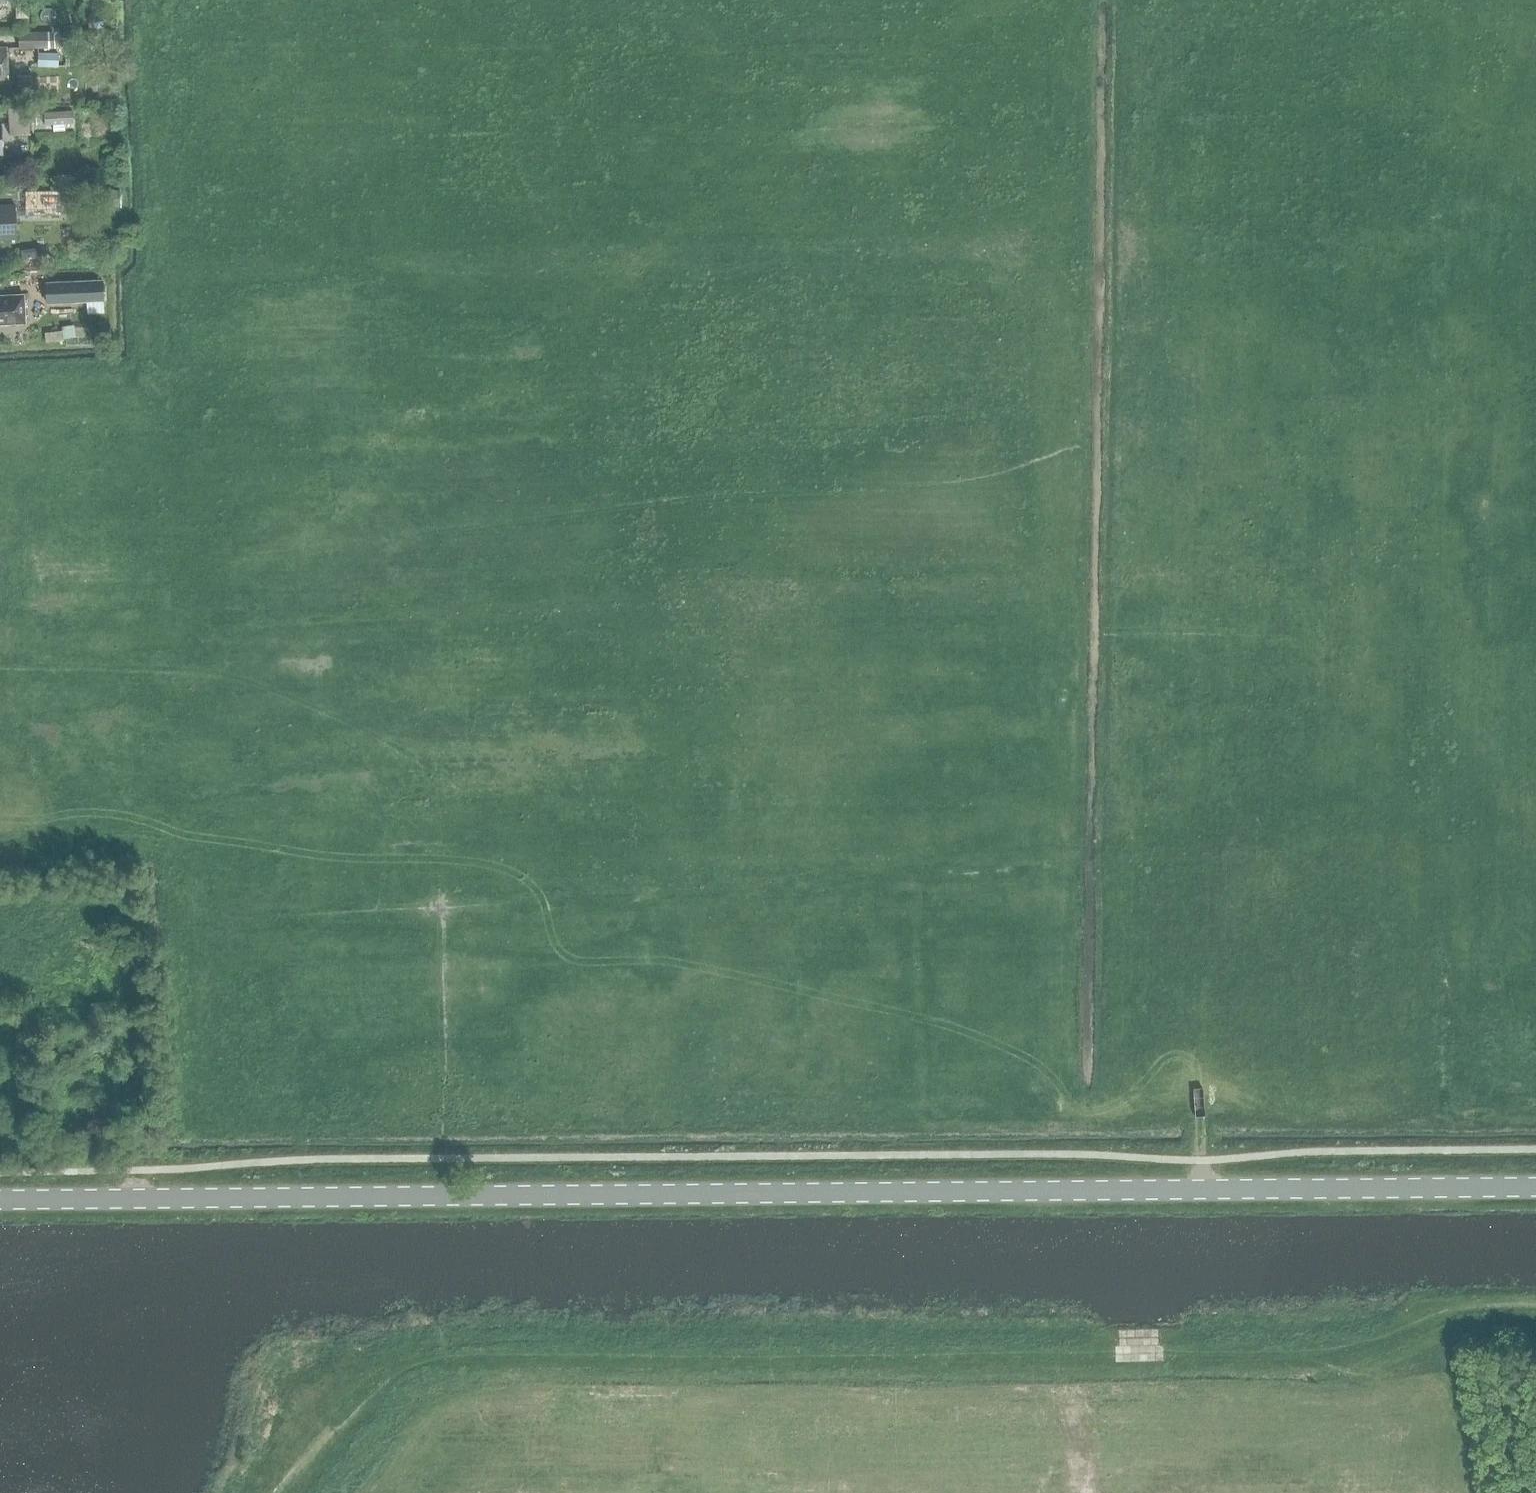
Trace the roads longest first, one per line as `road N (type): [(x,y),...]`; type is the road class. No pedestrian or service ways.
road 1 (tertiary): [(1535,1187),(0,1203)]

